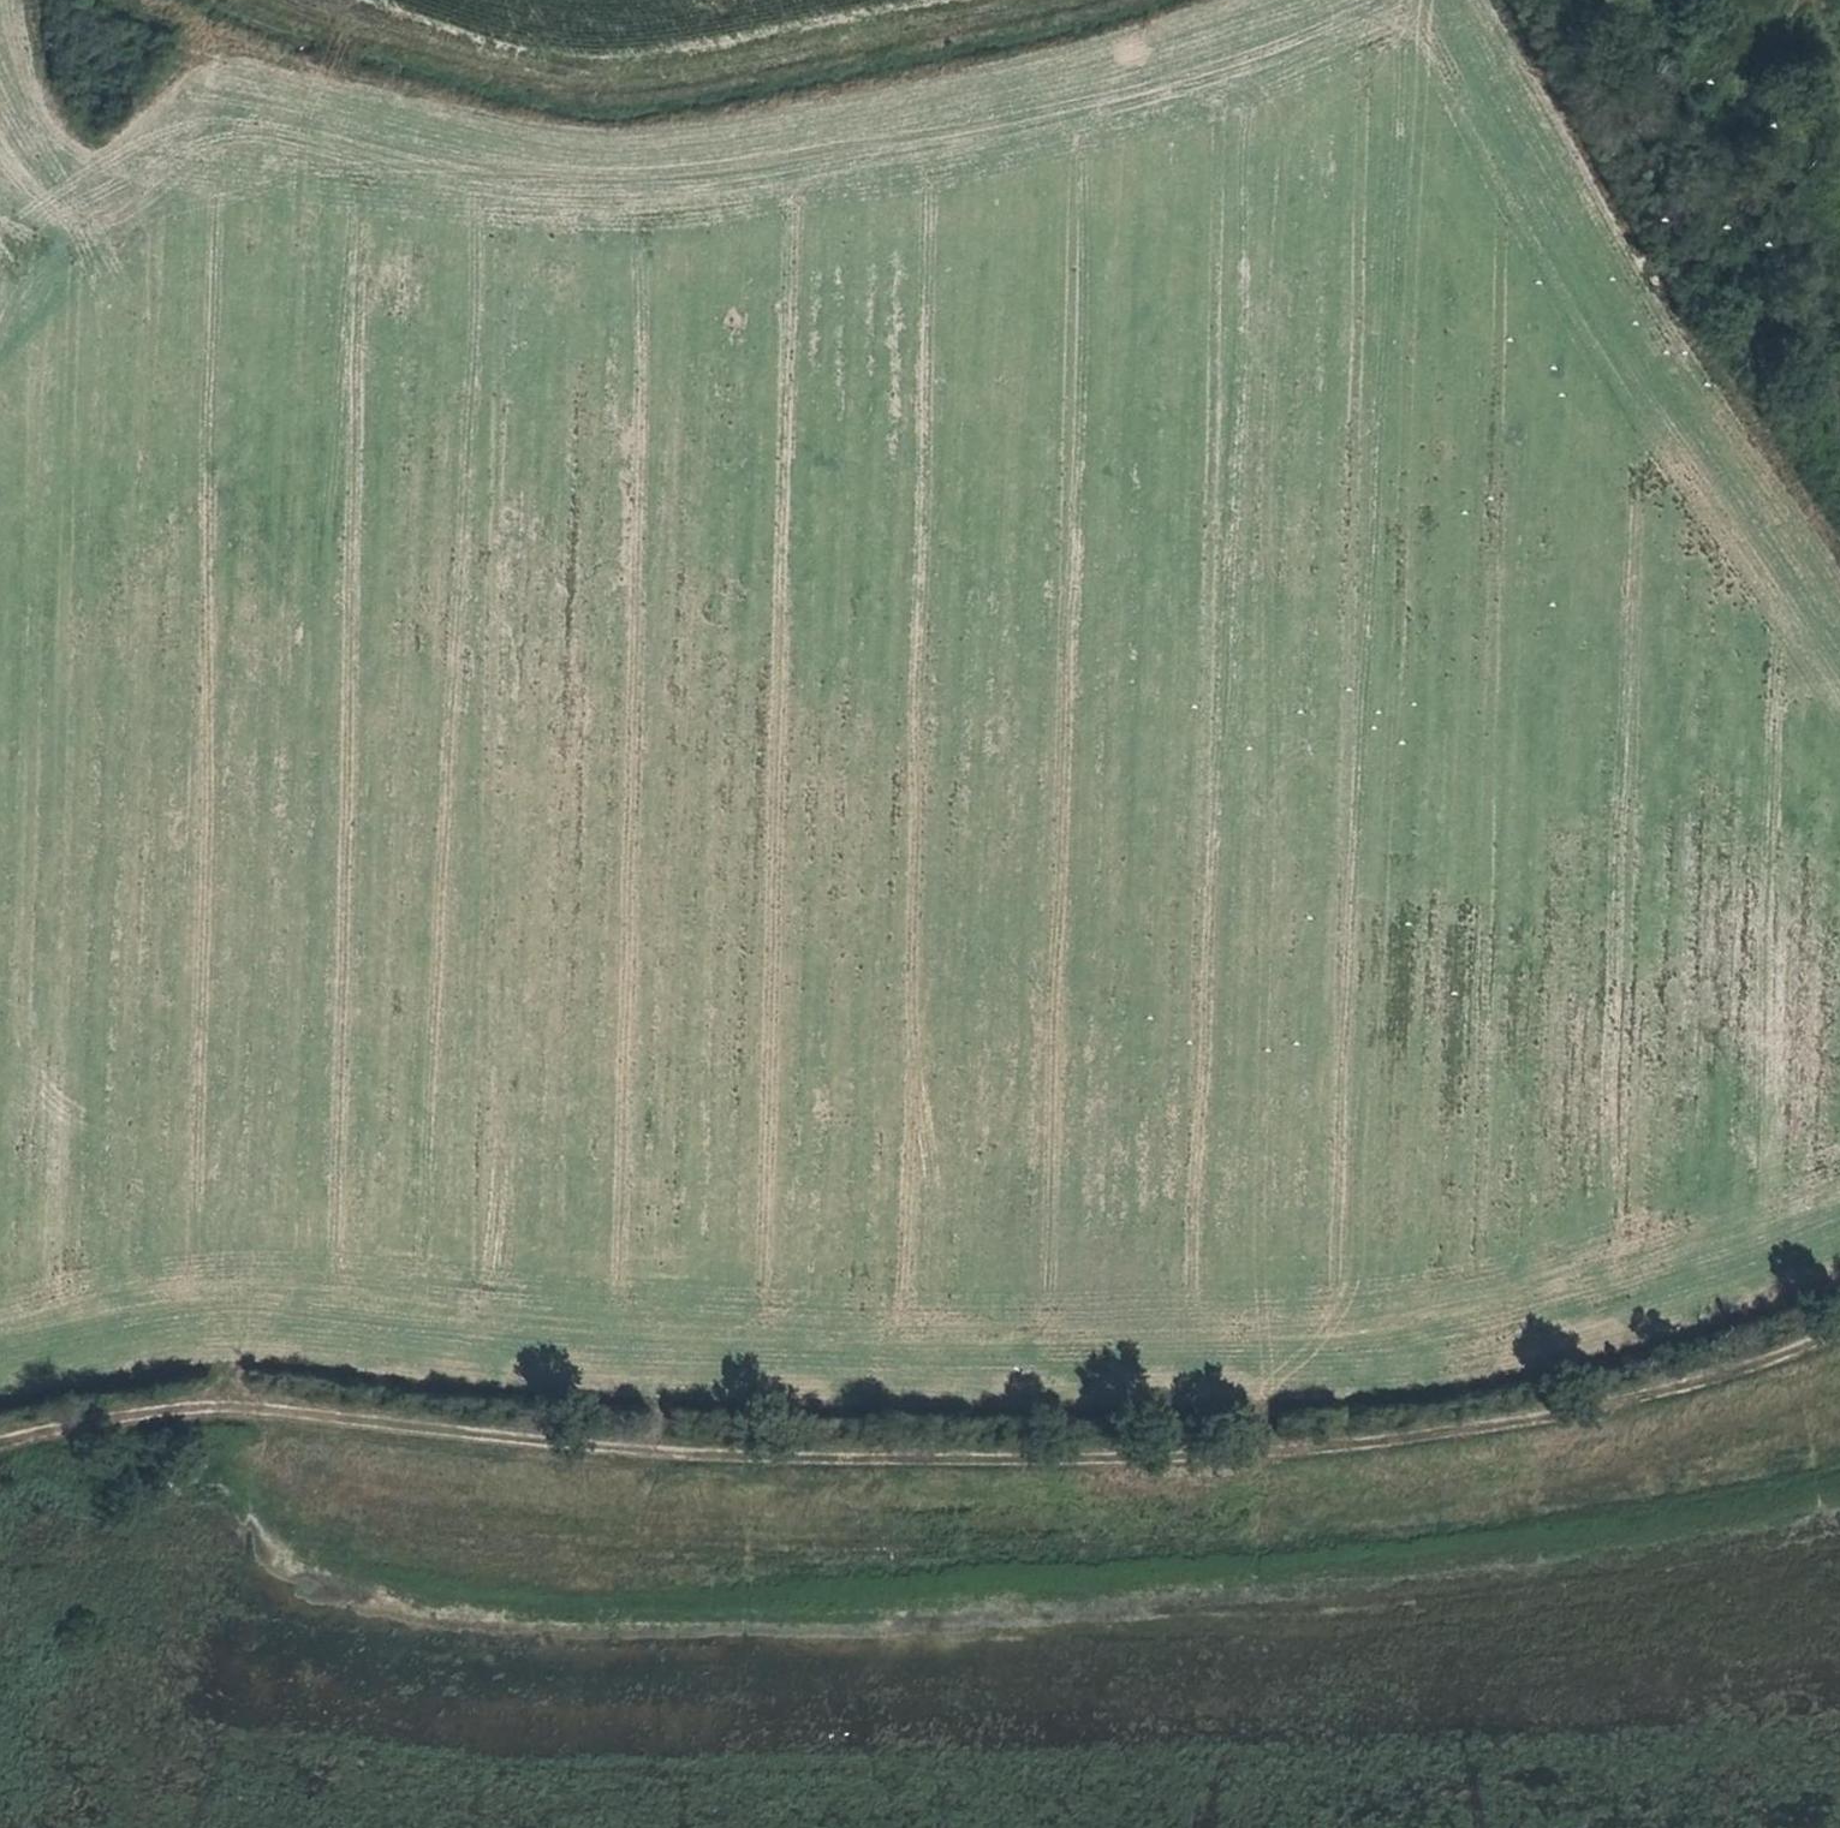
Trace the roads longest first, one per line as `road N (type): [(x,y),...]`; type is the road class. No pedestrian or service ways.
road 1 (track): [(0,1449),(204,1413),(680,1463),(1152,1464),(1367,1453),(1566,1423),(1839,1339)]

